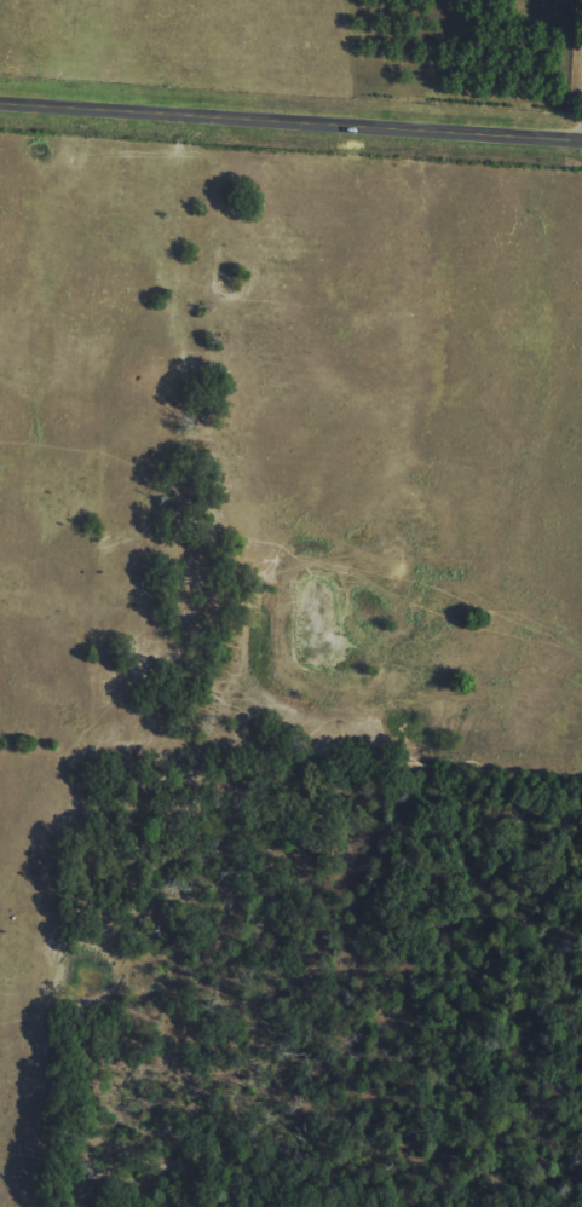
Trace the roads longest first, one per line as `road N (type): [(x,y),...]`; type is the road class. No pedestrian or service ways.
road 1 (tertiary): [(0,102),(581,140)]

